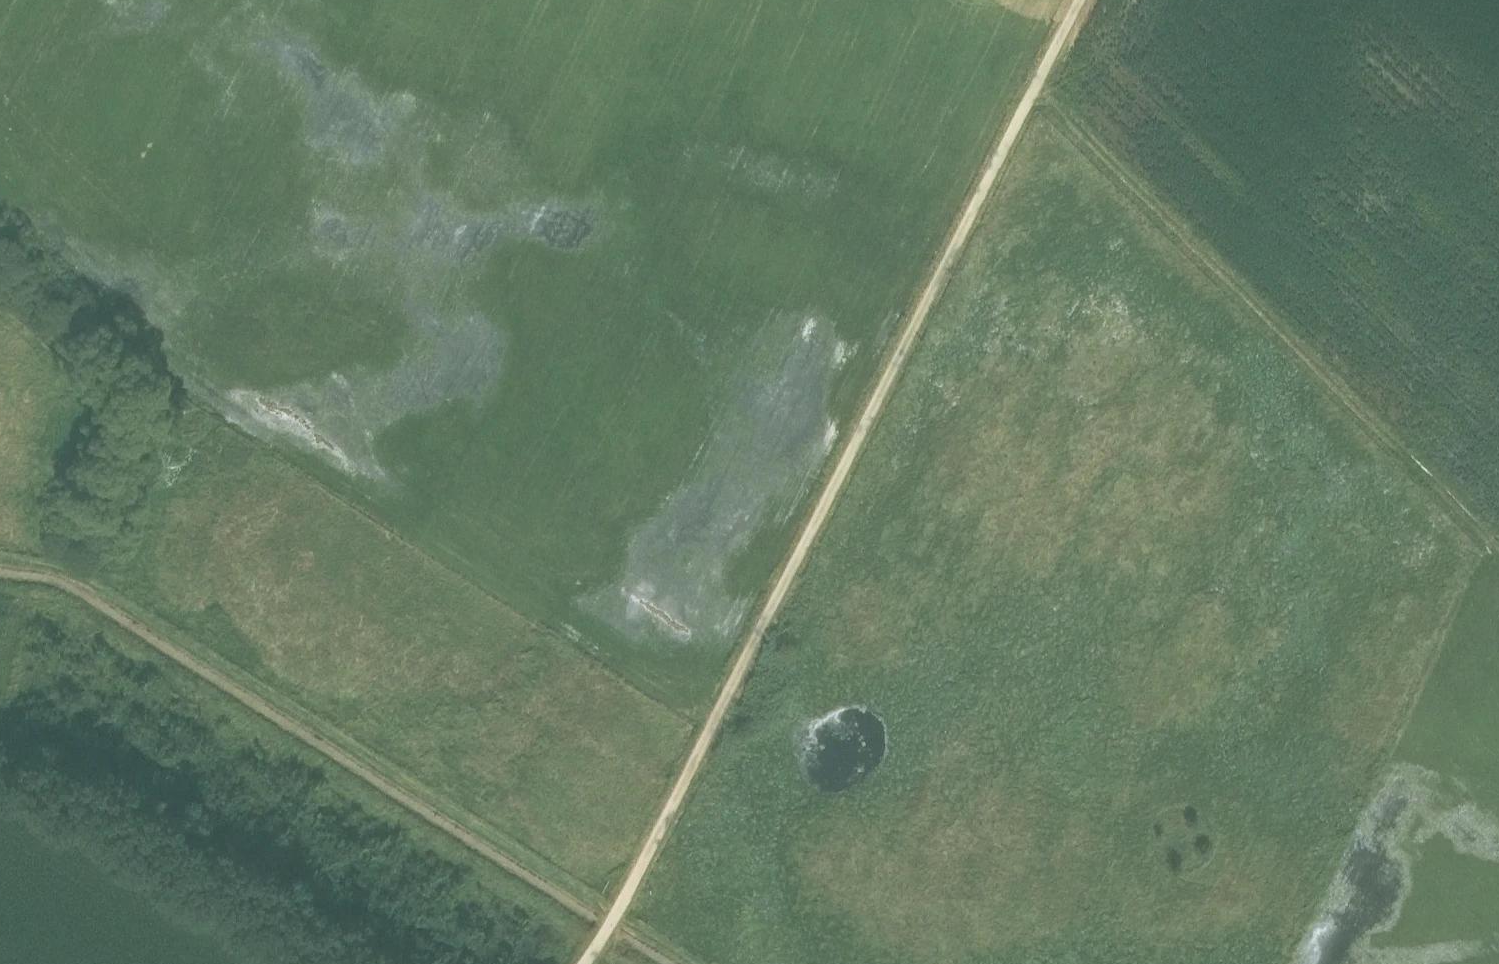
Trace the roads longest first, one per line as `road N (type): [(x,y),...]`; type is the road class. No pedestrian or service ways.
road 1 (track): [(1082,0),(612,925),(584,963)]

